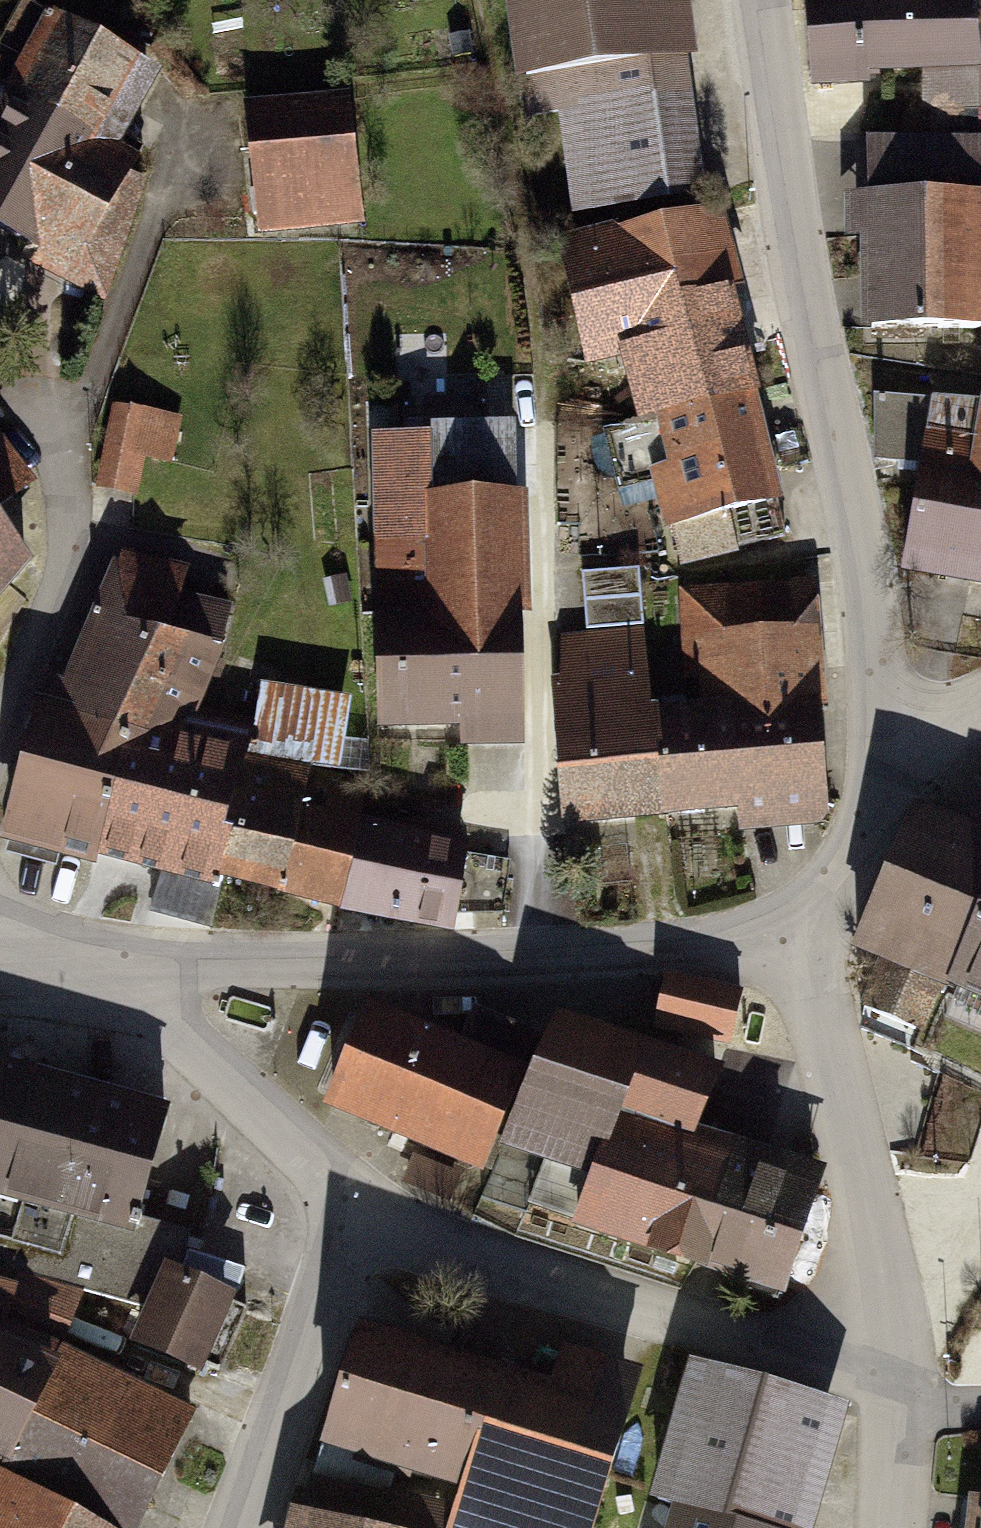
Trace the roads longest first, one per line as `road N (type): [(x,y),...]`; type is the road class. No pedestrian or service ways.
road 1 (residential): [(13,963),(268,966),(538,957),(720,944),(813,913)]
road 2 (residential): [(758,0),(796,255),(895,751)]
road 3 (residential): [(350,1196),(892,1371)]
road 4 (residential): [(813,913),(814,1009),(892,1371)]
road 5 (residential): [(13,963),(172,1028),(350,1196)]
road 6 (residential): [(350,1196),(236,1527)]
road 7 (residential): [(813,913),(844,833),(895,751)]
road 8 (residential): [(892,1371),(889,1527)]

